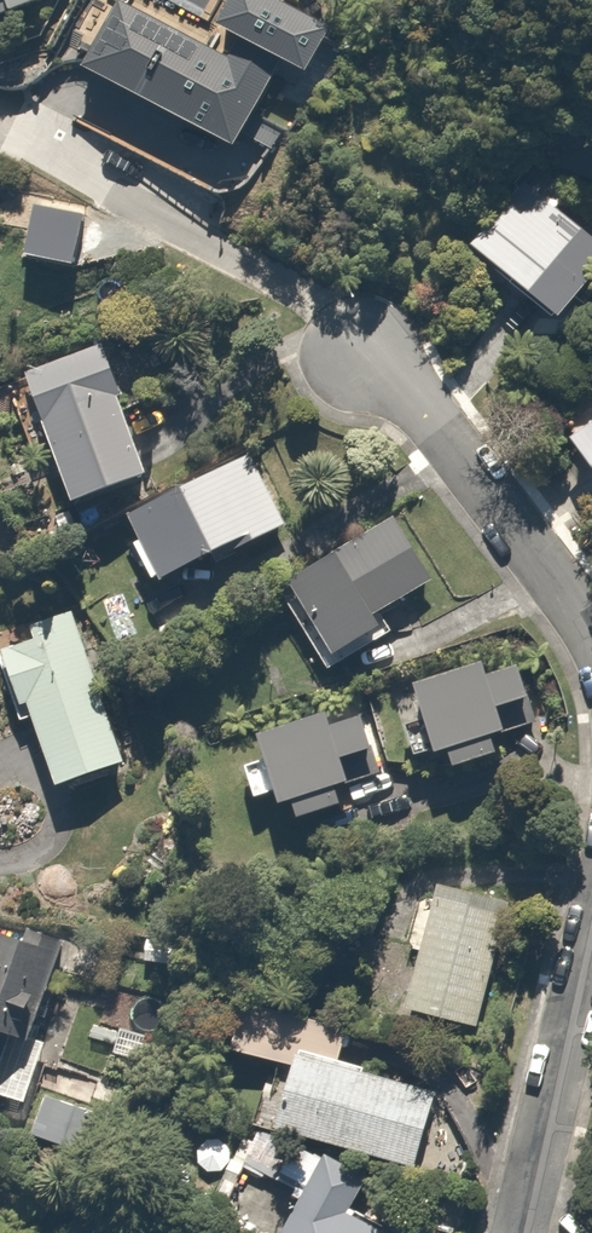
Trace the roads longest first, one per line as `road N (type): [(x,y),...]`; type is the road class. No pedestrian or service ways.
road 1 (residential): [(363,362),(308,301),(27,145),(0,138)]
road 2 (residential): [(363,362),(422,406),(591,643)]
road 3 (residential): [(591,941),(521,1232)]

